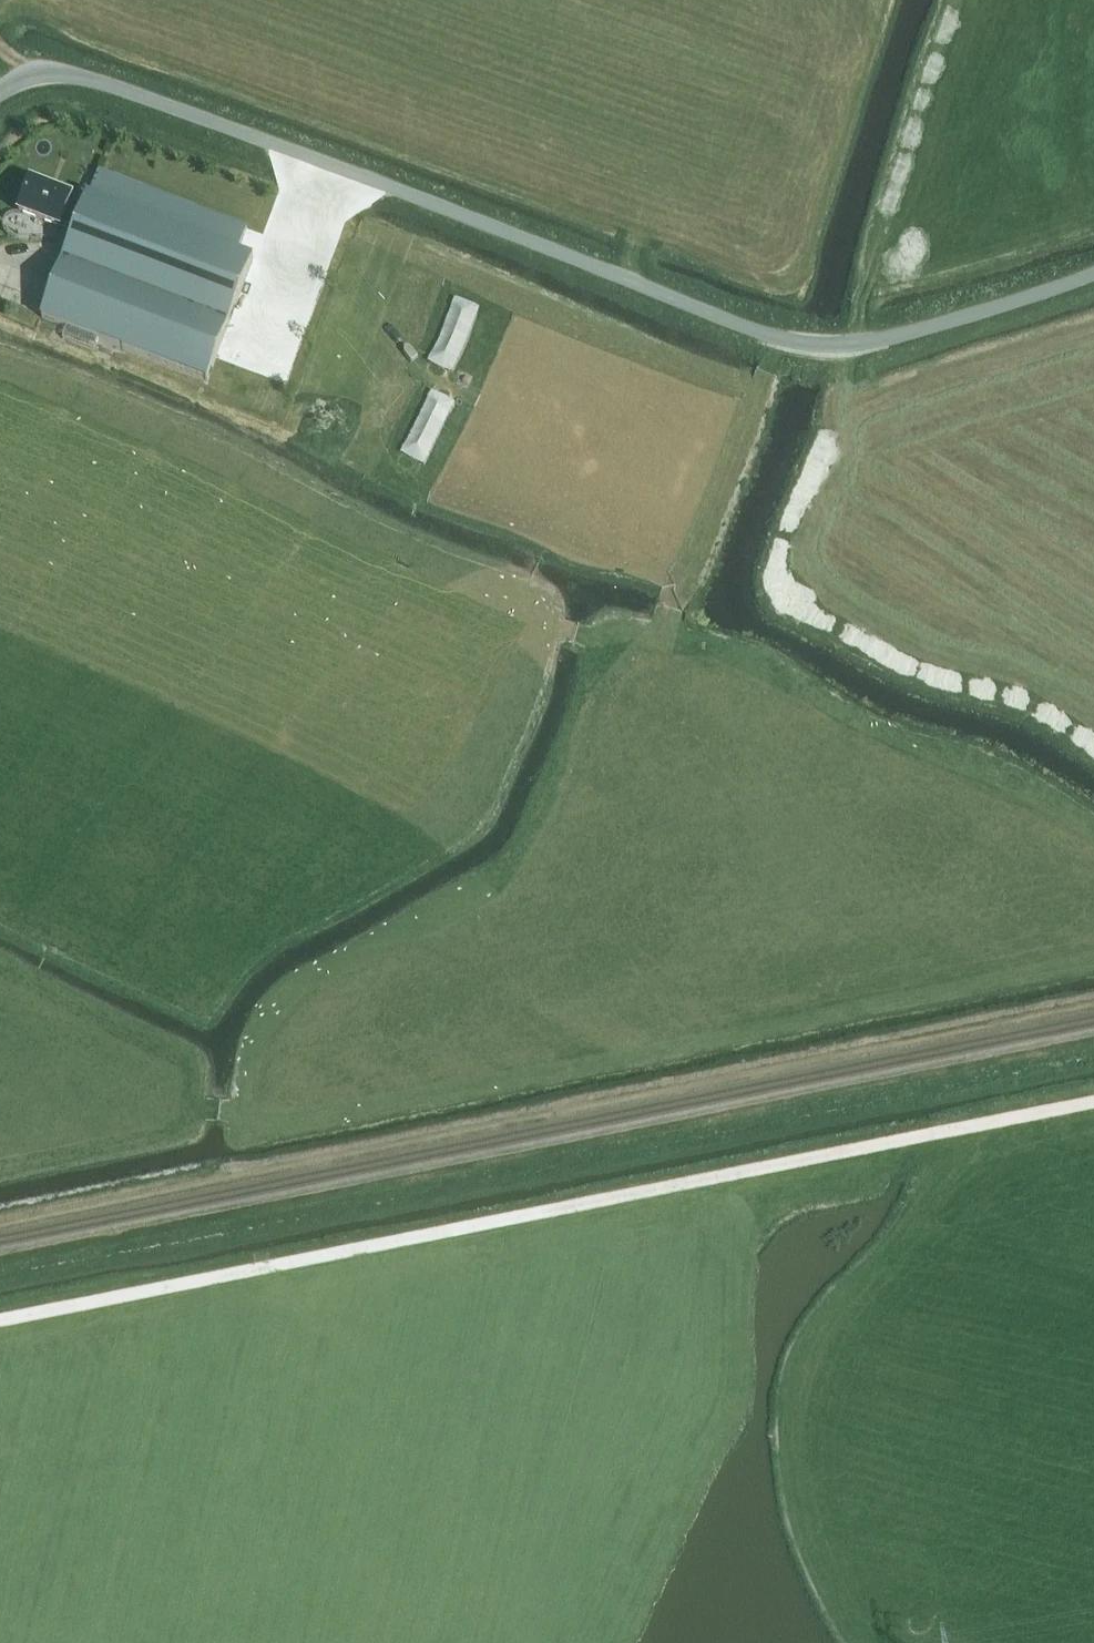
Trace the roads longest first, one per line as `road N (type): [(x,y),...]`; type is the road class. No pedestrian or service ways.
road 1 (unclassified): [(1093,274),(893,338),(838,346),(791,342),(101,83),(52,74),(0,93)]
road 2 (track): [(851,345),(890,227),(910,203),(970,0)]

